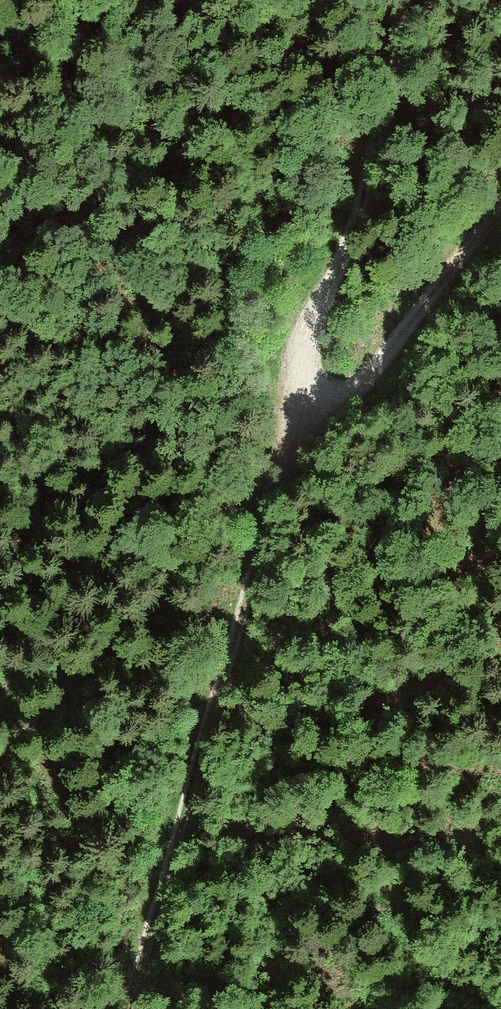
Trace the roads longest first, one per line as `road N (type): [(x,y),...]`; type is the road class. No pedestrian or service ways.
road 1 (track): [(308,368),(151,923),(139,1008)]
road 2 (track): [(500,226),(351,388),(320,393),(308,368),(411,0)]
road 3 (track): [(267,520),(85,737),(0,825)]

